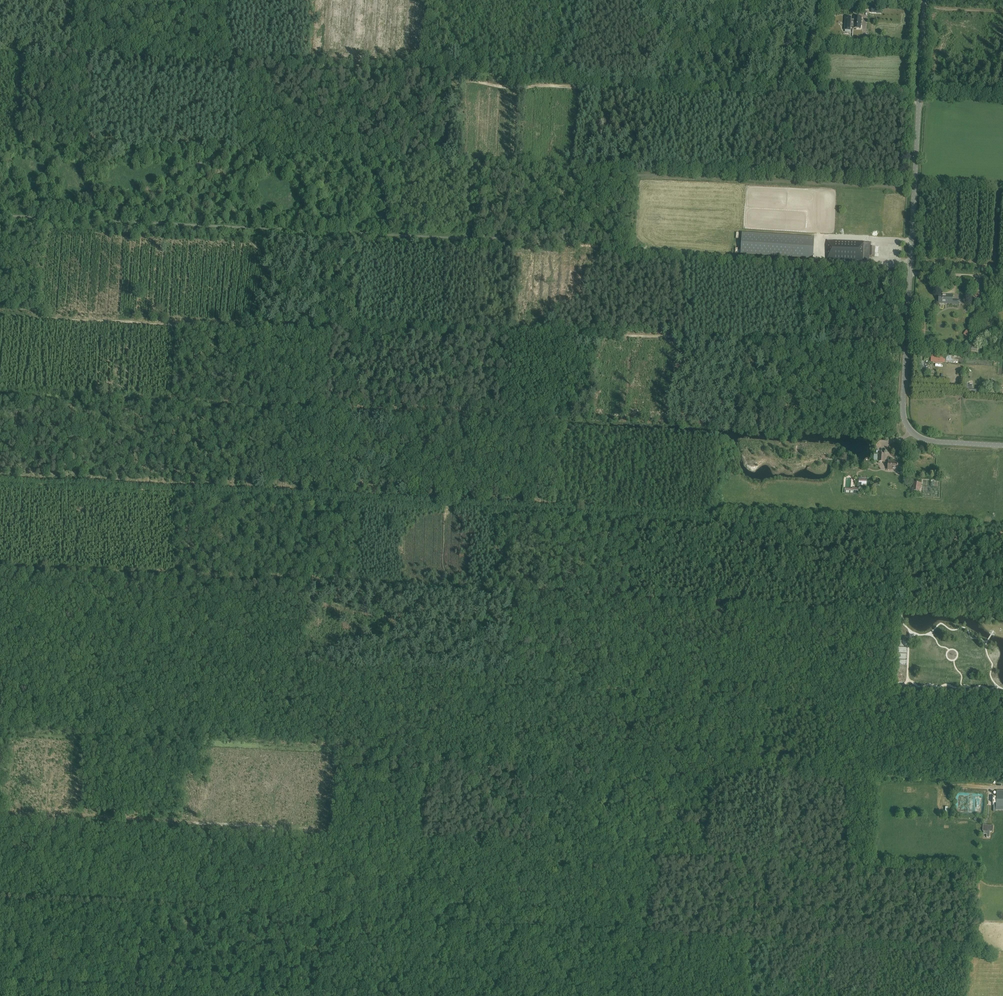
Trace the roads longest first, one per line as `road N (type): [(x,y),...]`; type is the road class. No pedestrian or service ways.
road 1 (tertiary): [(1002,445),(926,440),(904,420),(924,0)]
road 2 (track): [(0,896),(354,916)]
road 3 (track): [(194,152),(0,143)]

